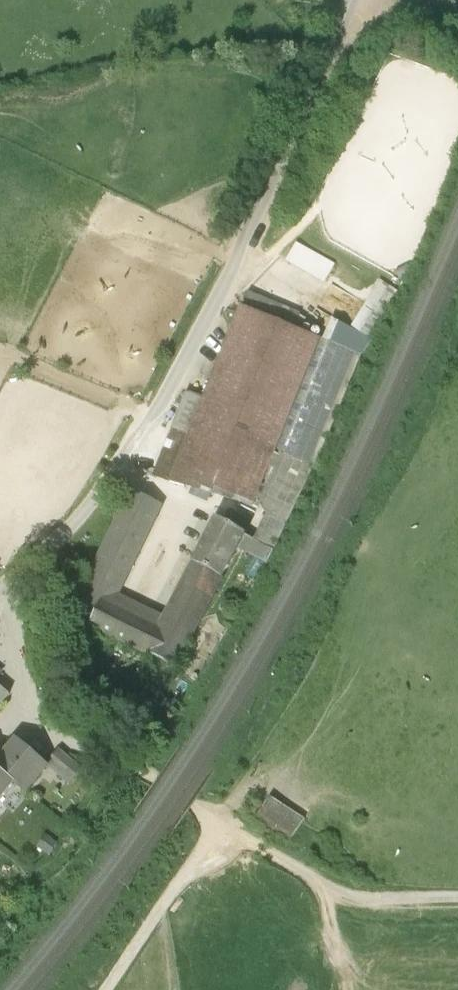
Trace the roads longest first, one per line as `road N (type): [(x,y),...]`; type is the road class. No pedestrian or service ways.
road 1 (unclassified): [(350,0),(239,243),(120,468),(70,531),(0,587)]
road 2 (unclassified): [(0,623),(19,687),(46,730),(148,774)]
road 3 (track): [(105,989),(222,822)]

